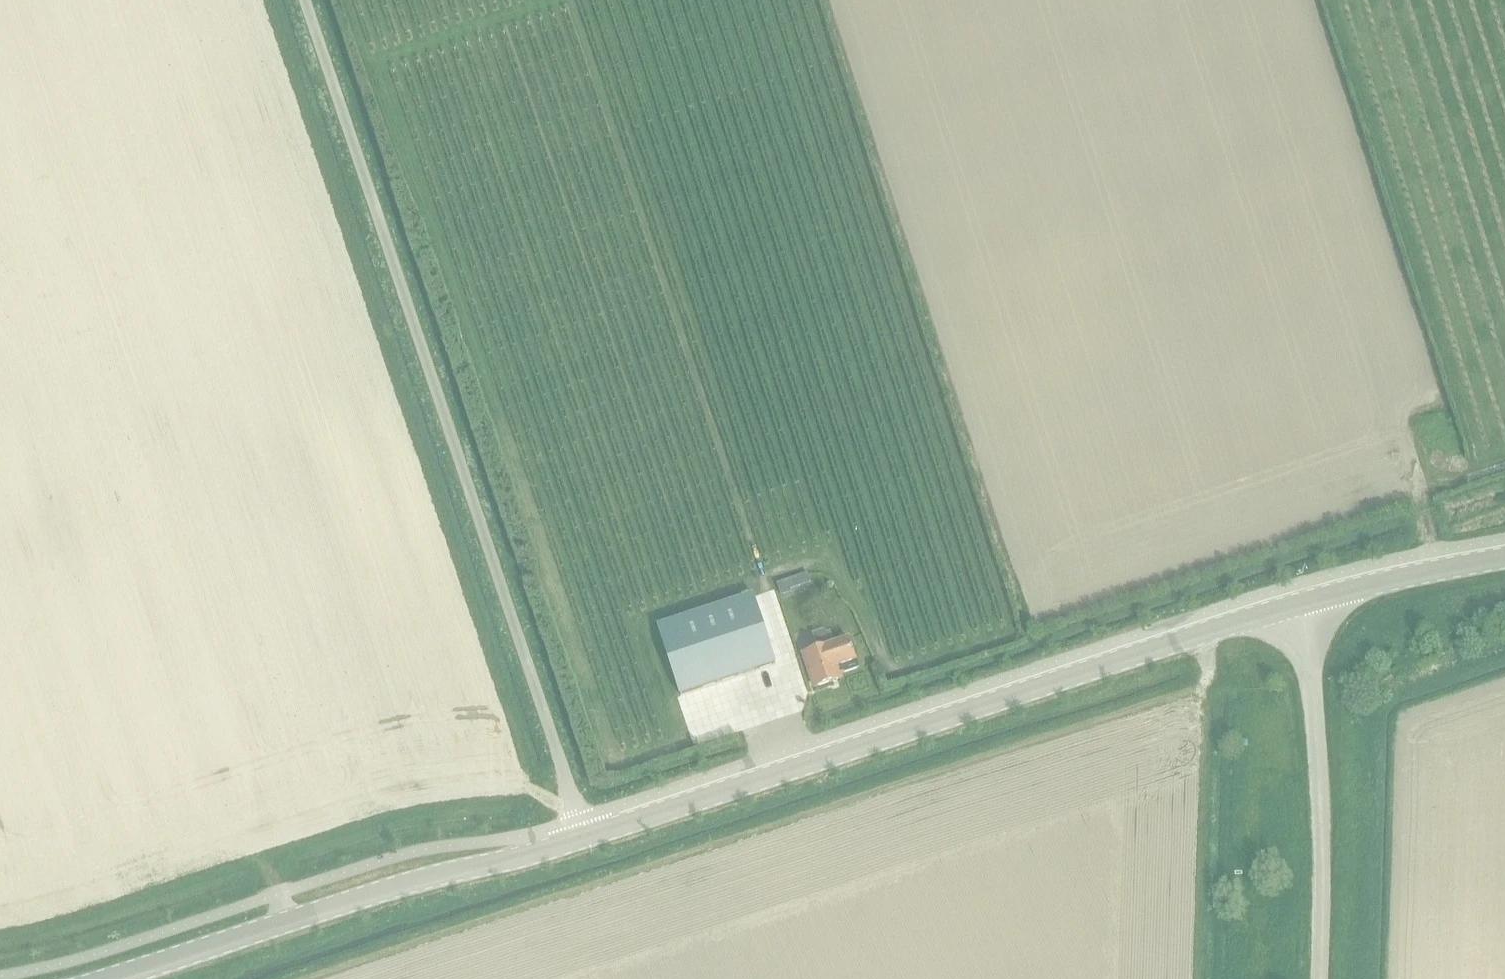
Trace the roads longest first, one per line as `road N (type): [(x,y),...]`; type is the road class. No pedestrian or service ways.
road 1 (track): [(303,978),(1207,682),(1190,617)]
road 2 (unclassified): [(585,836),(311,0)]
road 3 (tertiary): [(585,836),(1300,603)]
road 4 (tertiary): [(99,978),(585,836)]
road 5 (unclassified): [(1317,978),(1323,801),(1300,603)]
road 6 (tertiary): [(1300,603),(1504,558)]

